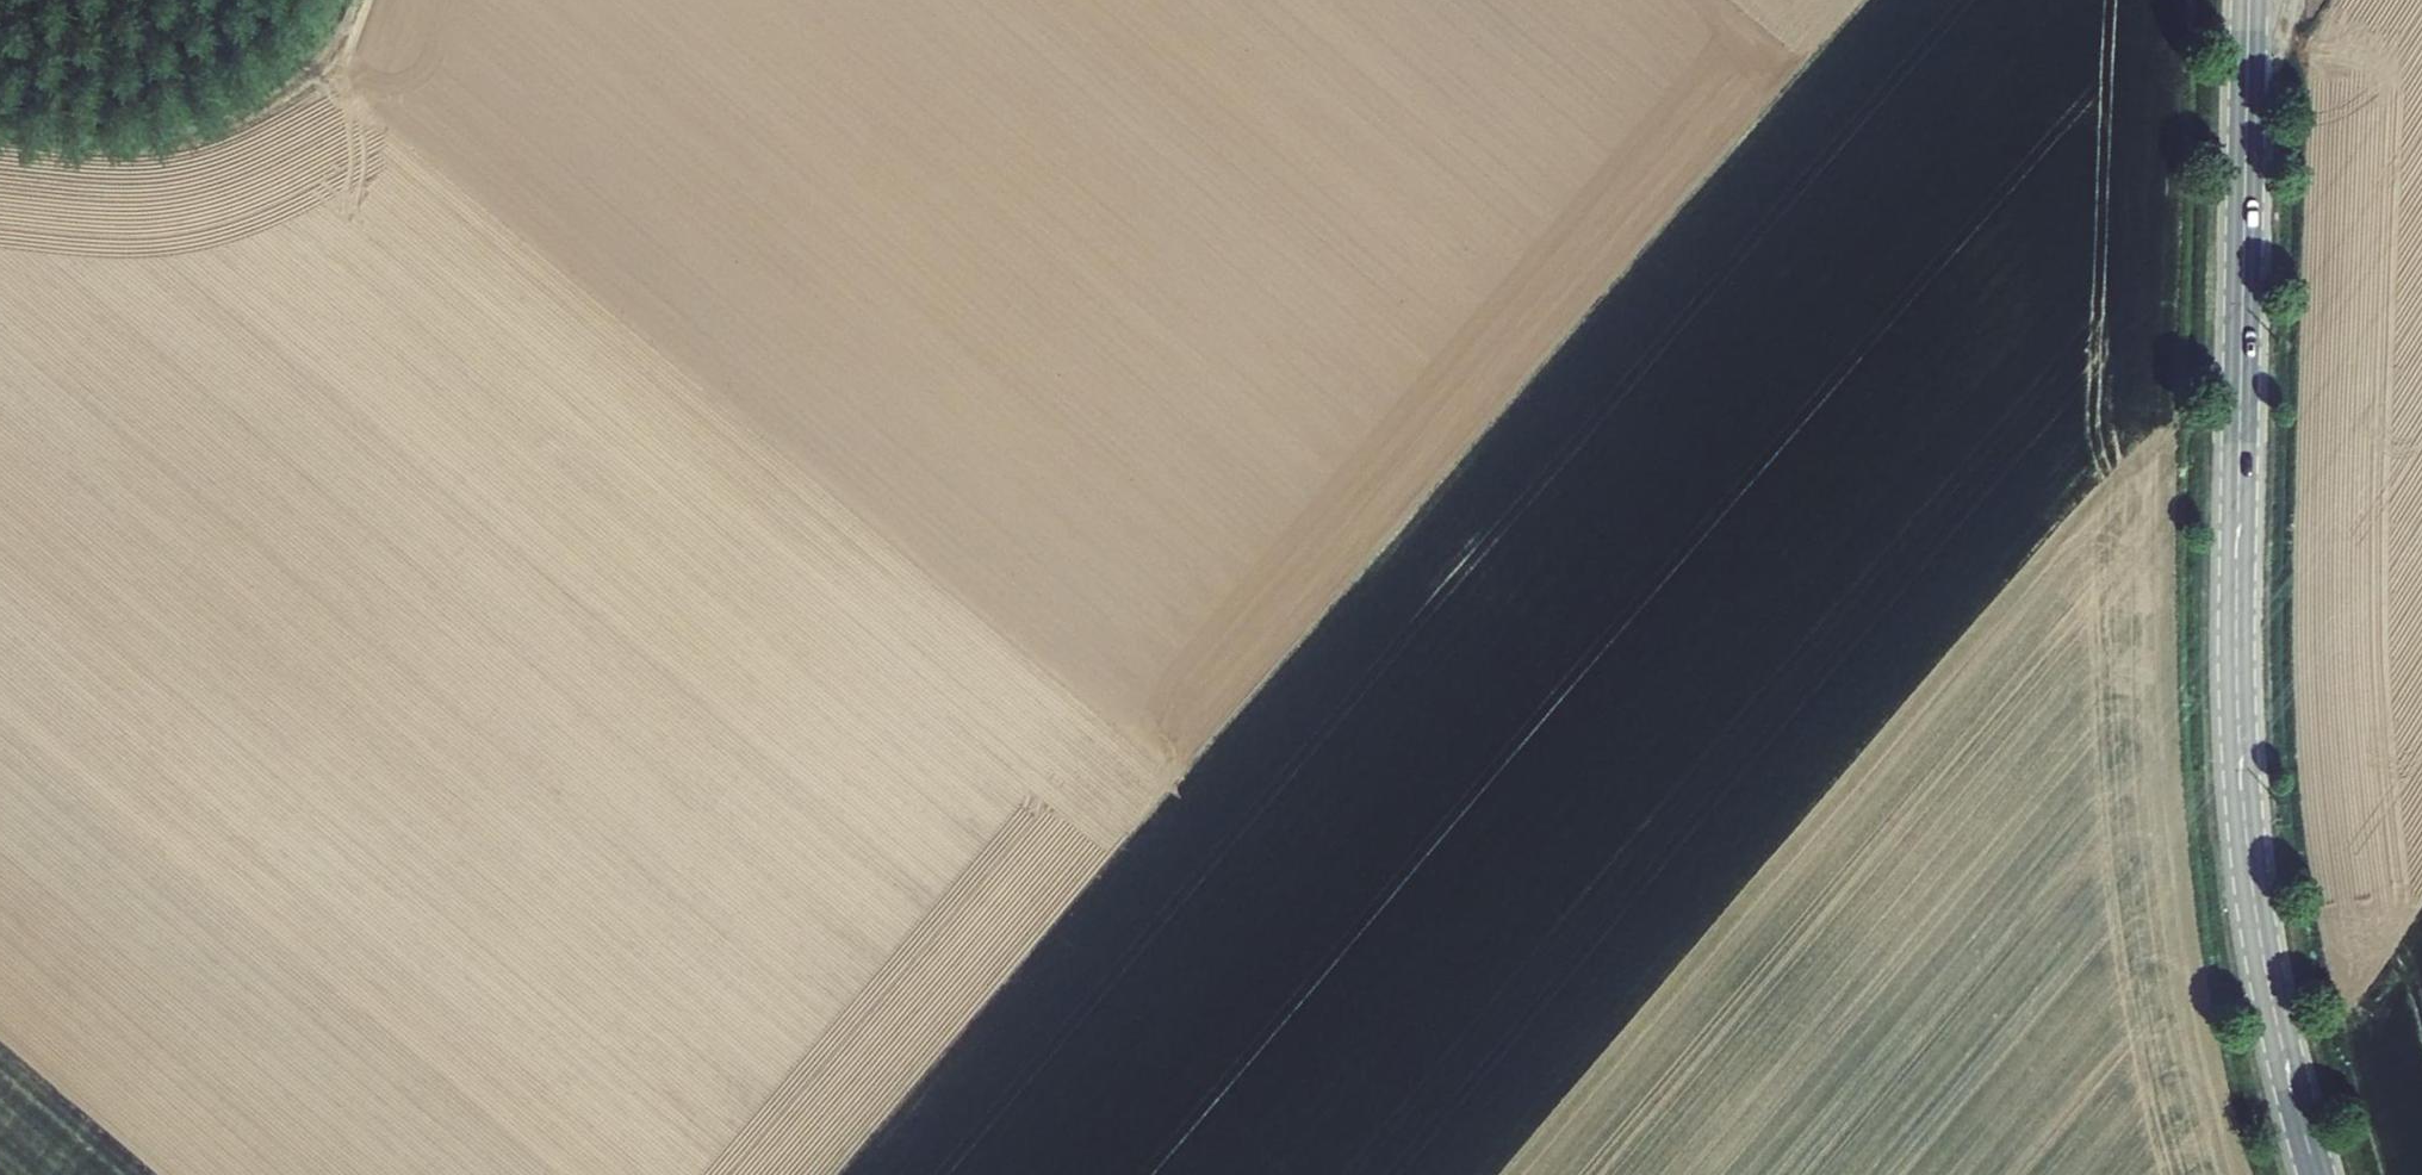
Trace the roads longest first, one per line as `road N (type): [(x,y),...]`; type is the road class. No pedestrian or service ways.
road 1 (secondary): [(2320,1174),(2273,997),(2239,725),(2249,0)]
road 2 (track): [(0,139),(139,153),(193,146),(312,78),(352,0)]

